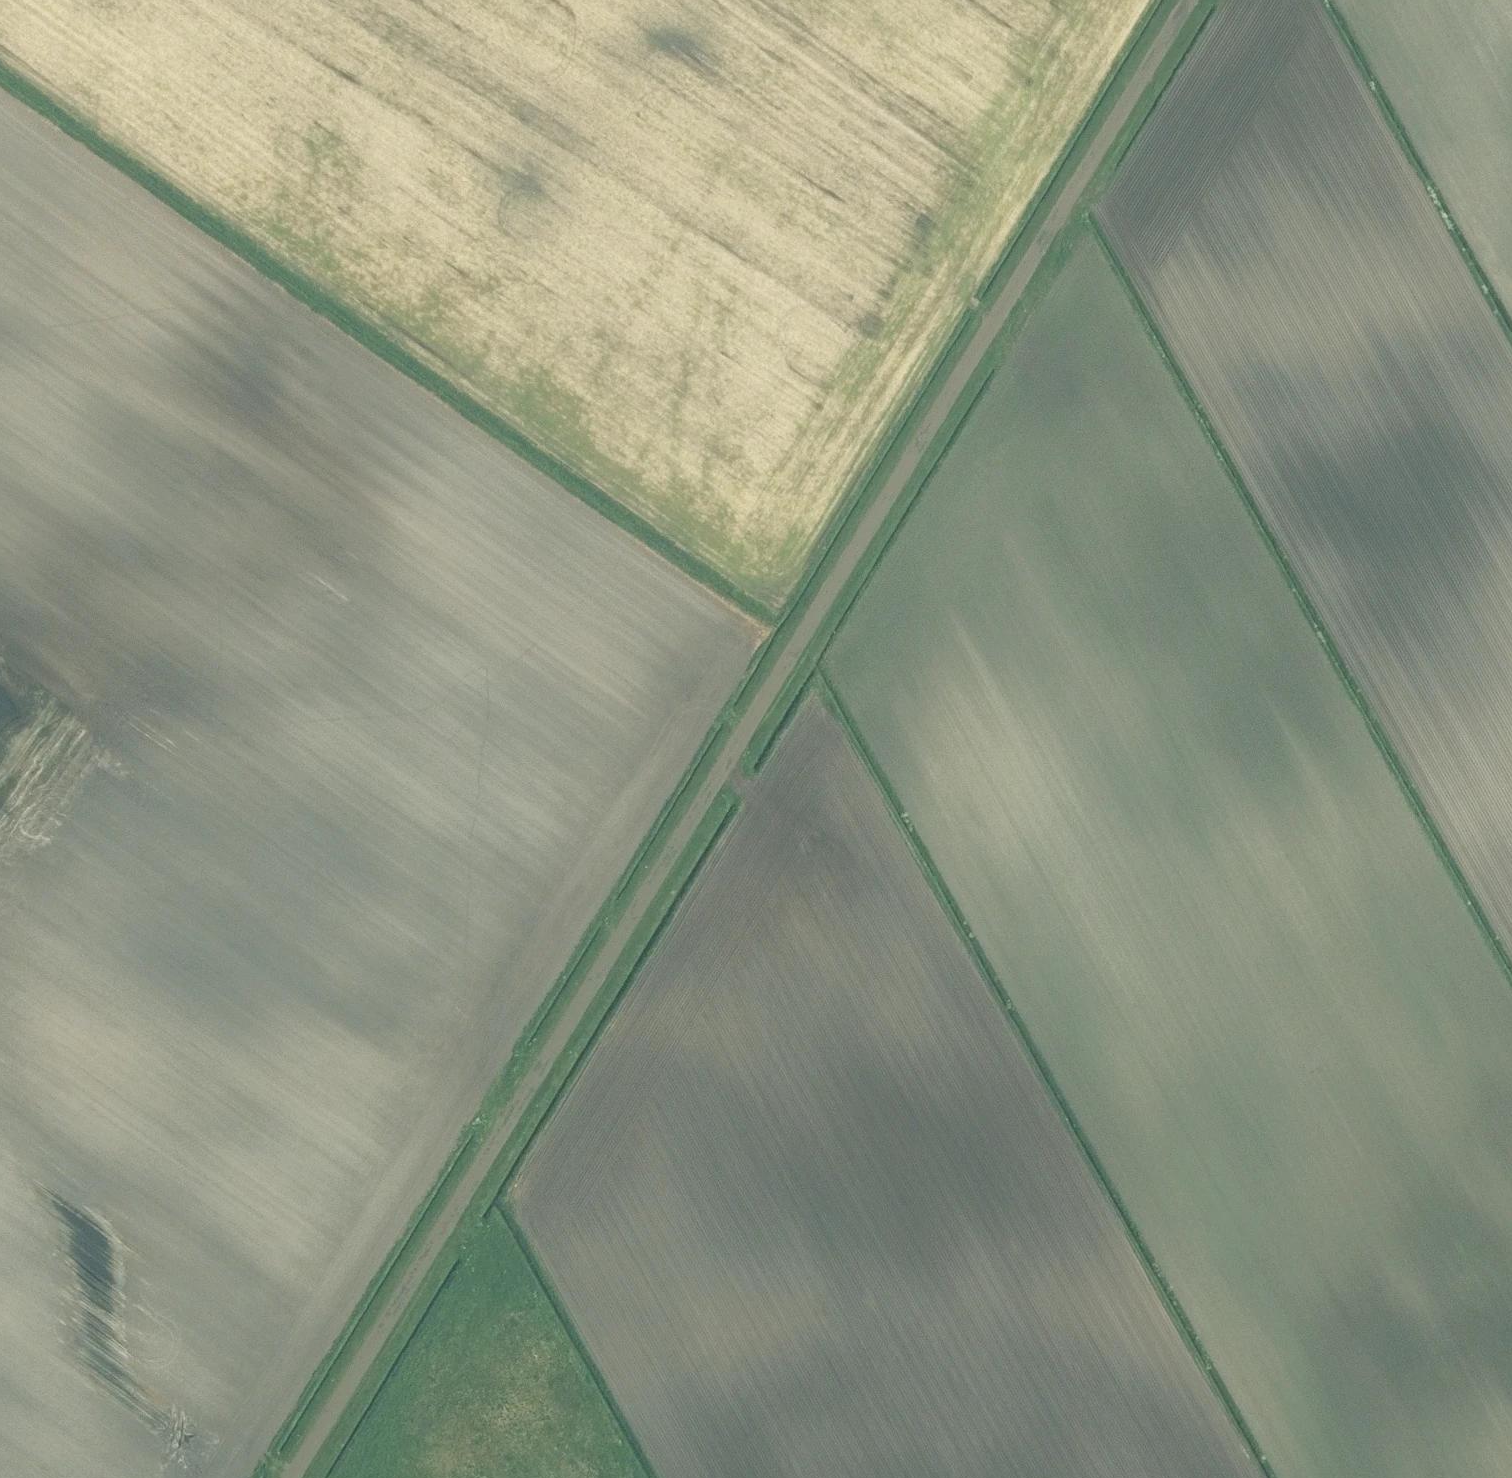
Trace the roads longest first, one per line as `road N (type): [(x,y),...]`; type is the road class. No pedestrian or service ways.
road 1 (unclassified): [(288,1477),(1189,0)]

